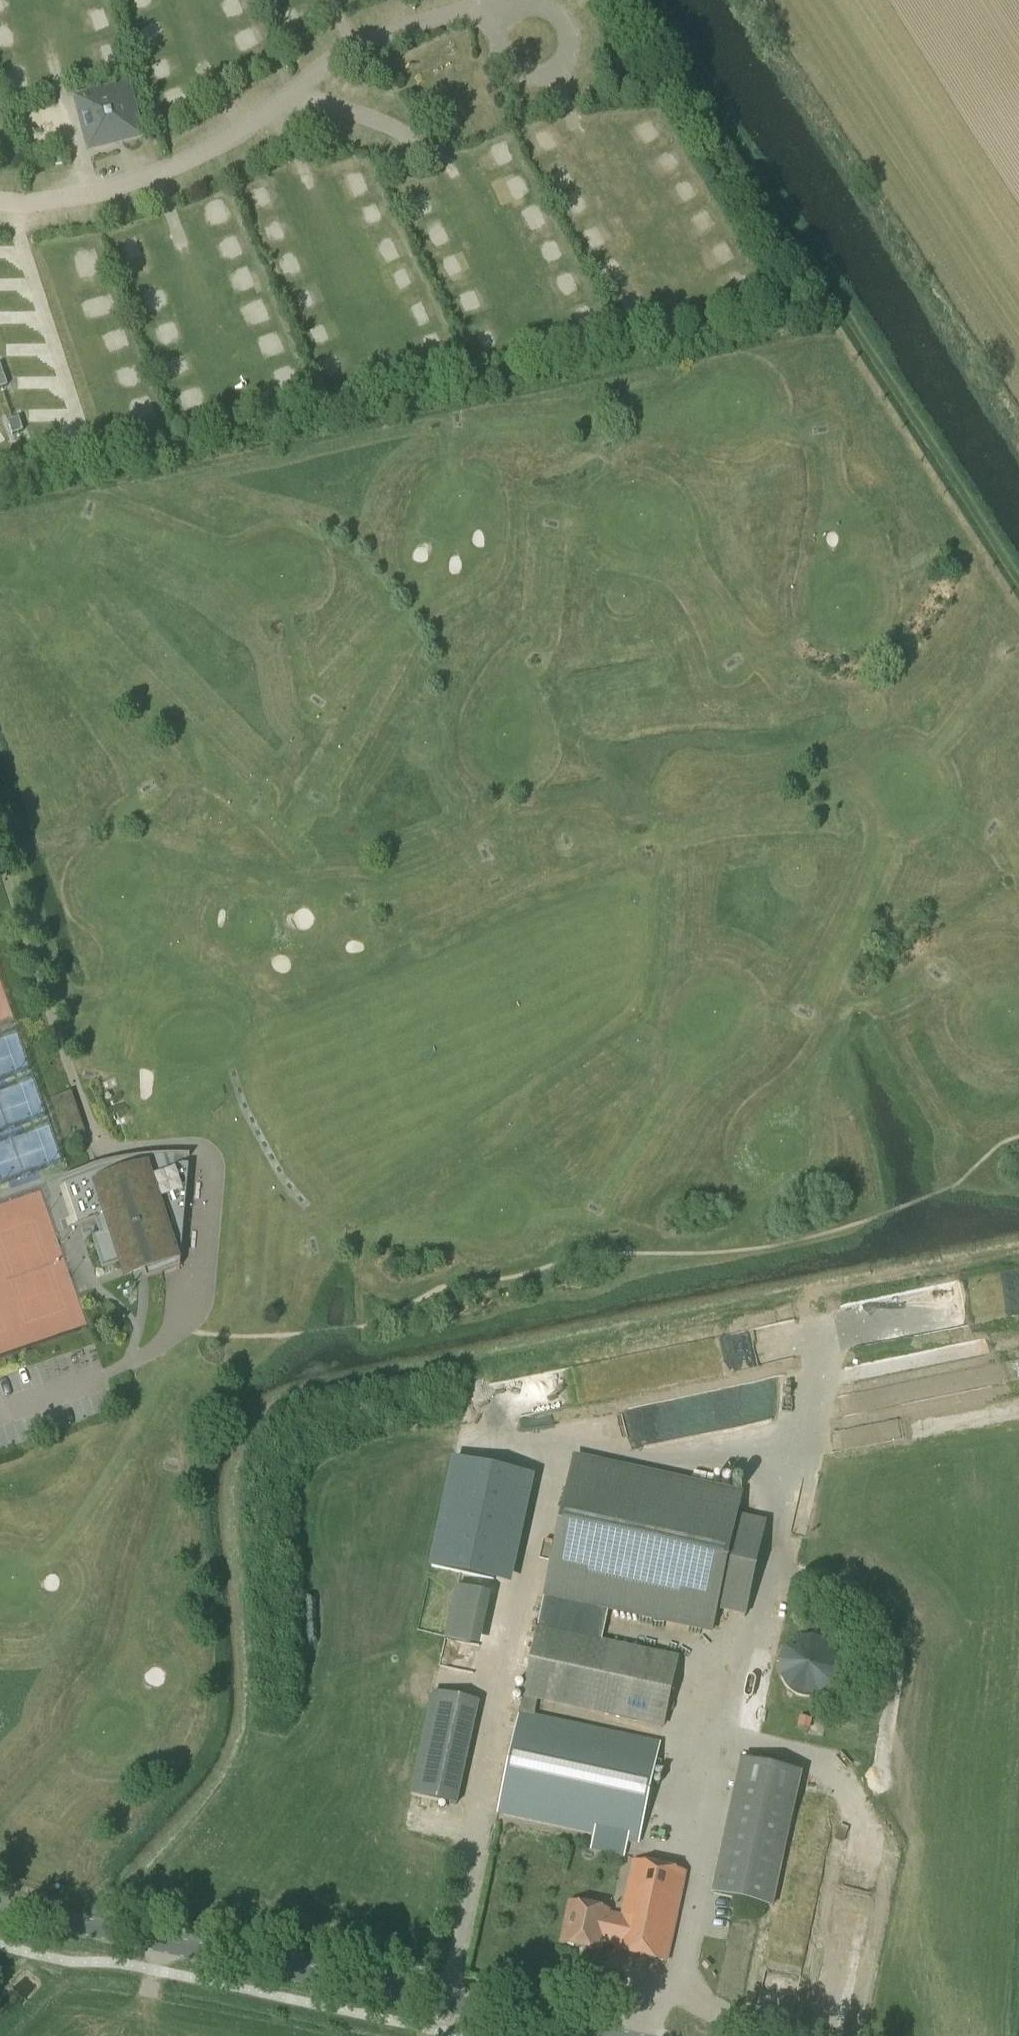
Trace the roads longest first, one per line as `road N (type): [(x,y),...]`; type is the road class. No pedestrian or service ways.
road 1 (tertiary): [(0,1906),(603,2035)]

